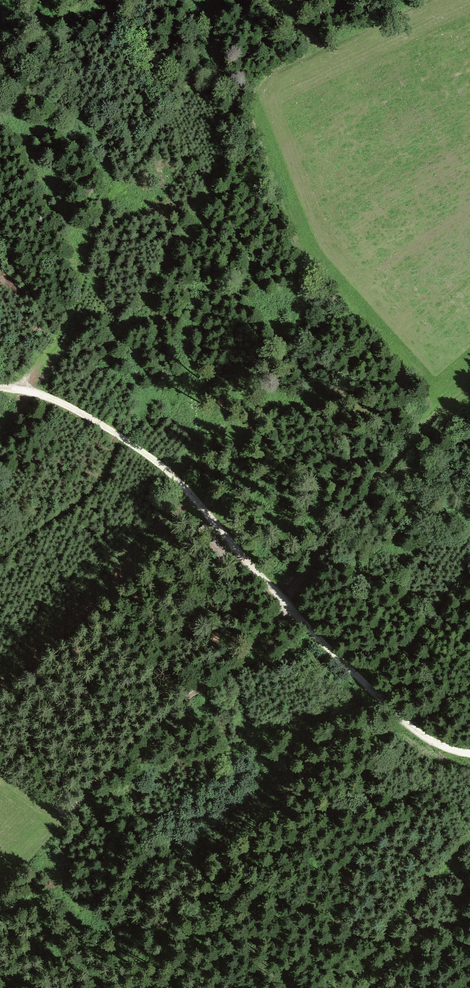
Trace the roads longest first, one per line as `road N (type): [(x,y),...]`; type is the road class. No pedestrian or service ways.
road 1 (track): [(469,756),(423,738),(163,467),(67,406),(0,388)]
road 2 (track): [(469,389),(337,532),(290,604)]

